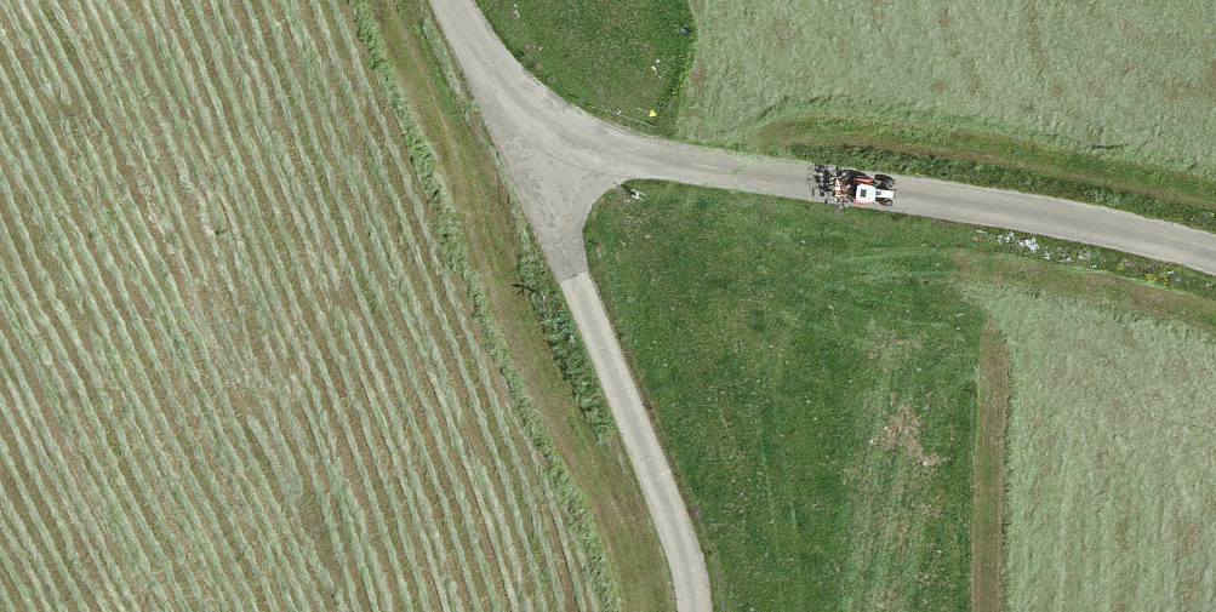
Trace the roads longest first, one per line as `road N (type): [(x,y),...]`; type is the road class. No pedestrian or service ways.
road 1 (unclassified): [(1215,258),(1076,219),(518,137)]
road 2 (unclassified): [(698,611),(686,548),(518,137)]
road 3 (unclassified): [(518,137),(460,0)]

